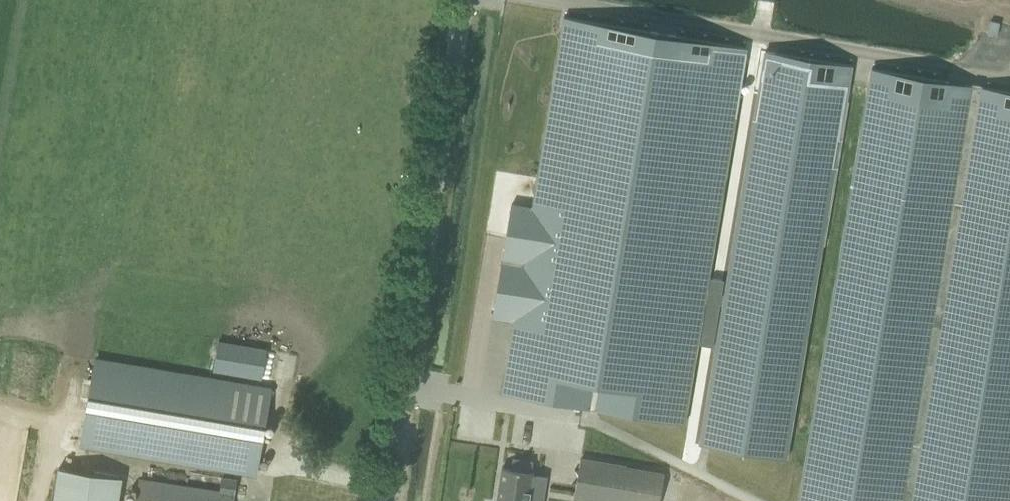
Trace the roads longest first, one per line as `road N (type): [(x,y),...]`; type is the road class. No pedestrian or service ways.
road 1 (unclassified): [(383,500),(458,0)]

